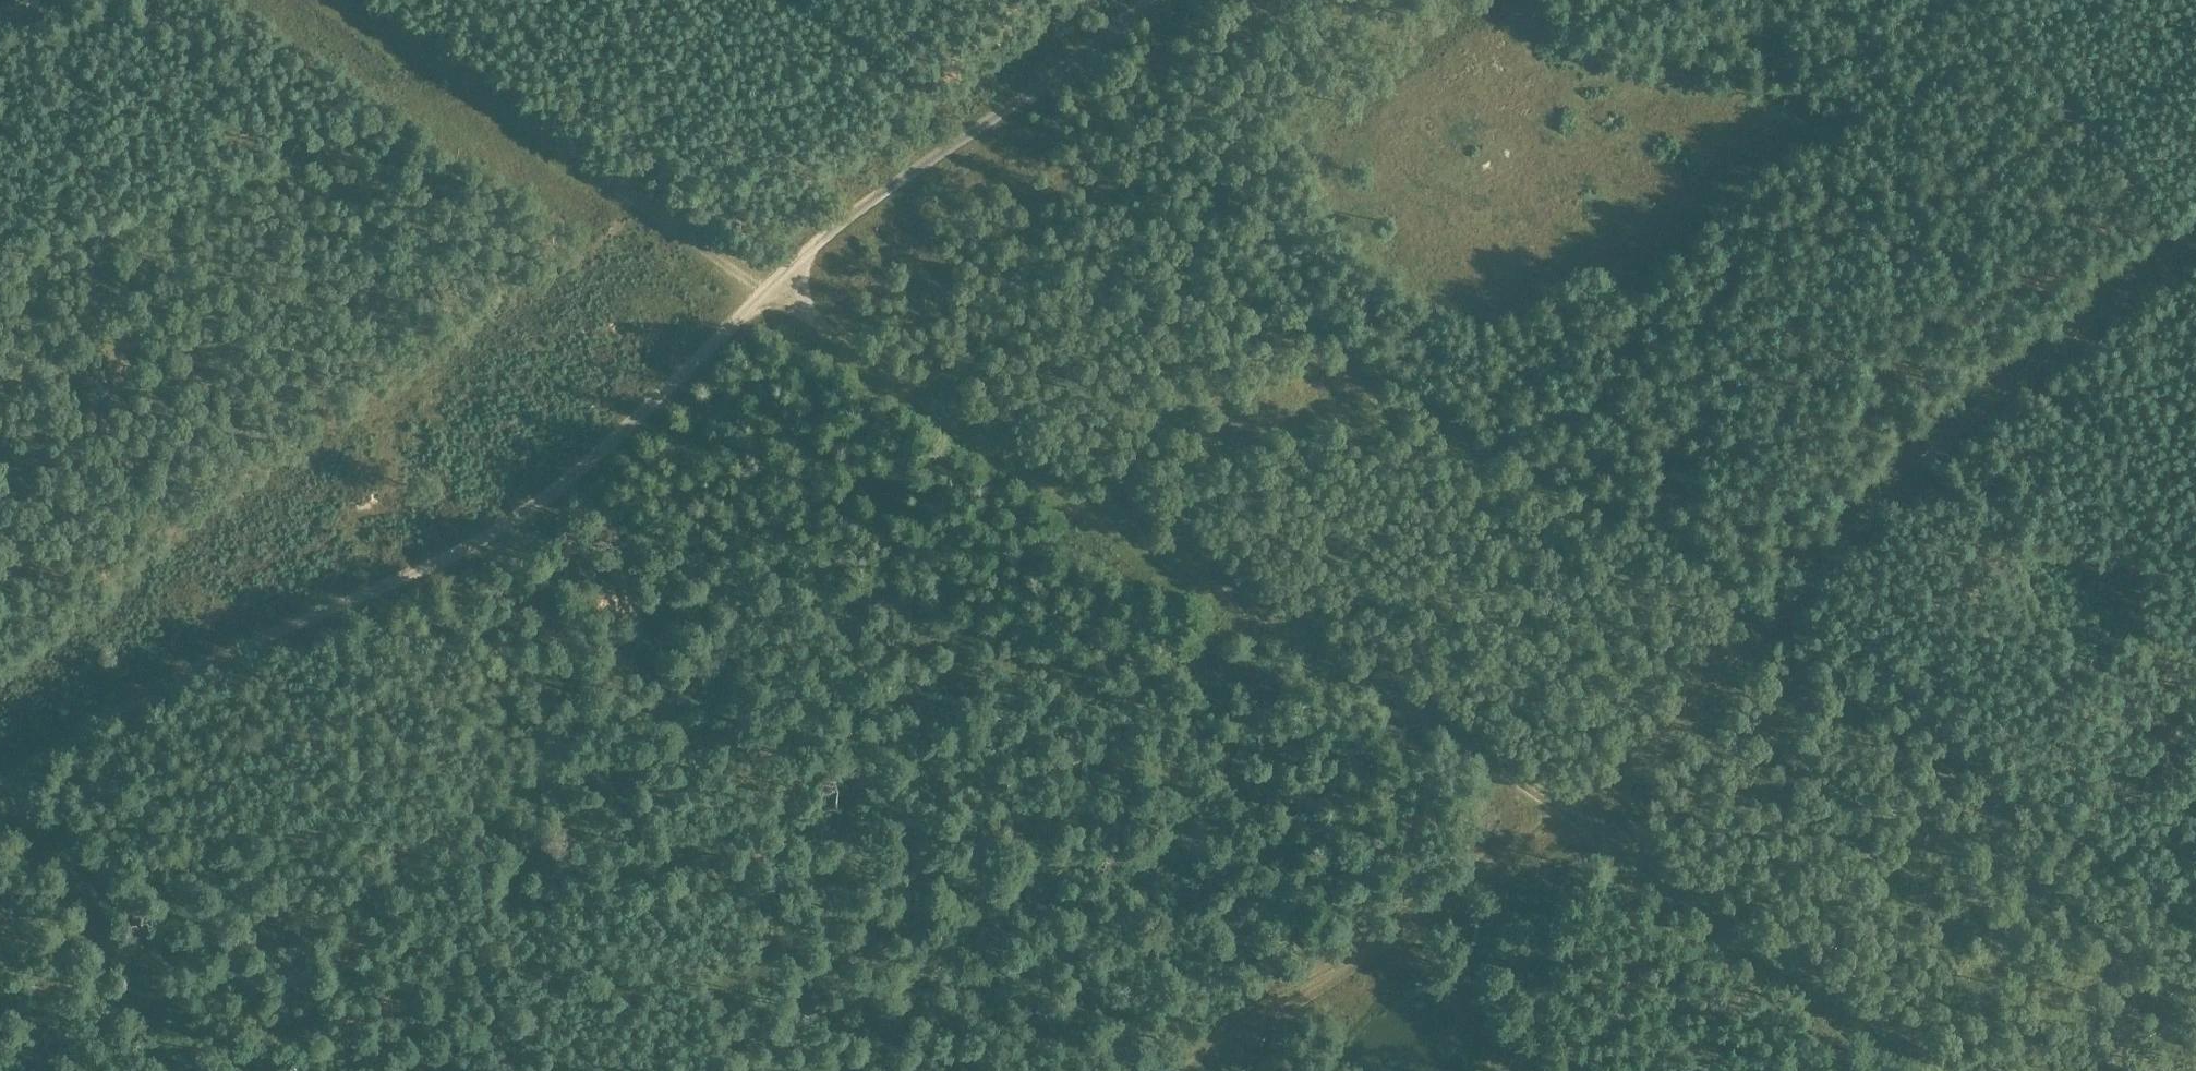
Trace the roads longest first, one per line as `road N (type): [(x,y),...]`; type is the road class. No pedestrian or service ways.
road 1 (unclassified): [(0,805),(121,718),(440,565),(688,389),(794,271),(1160,0)]

